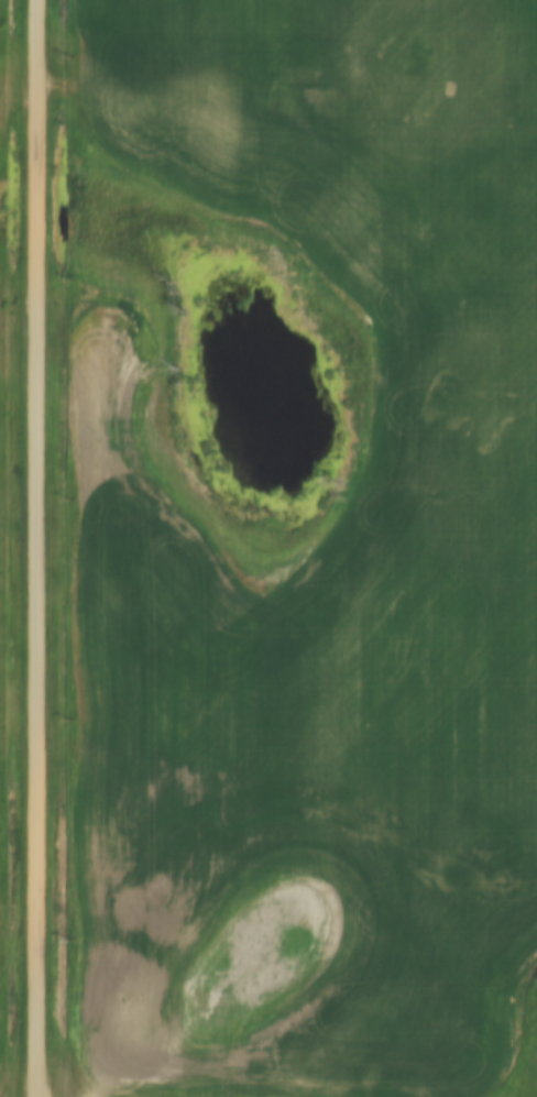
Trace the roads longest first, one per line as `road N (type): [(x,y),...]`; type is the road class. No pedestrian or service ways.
road 1 (residential): [(35,1096),(36,0)]

